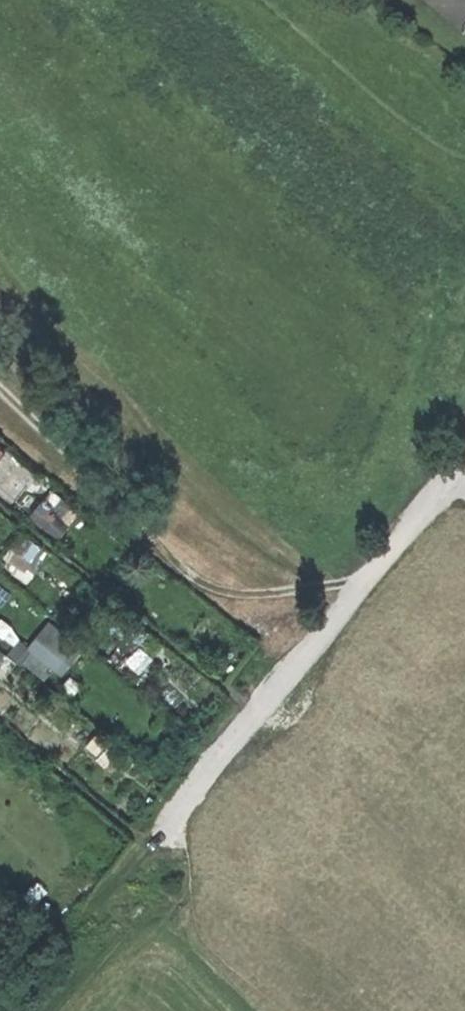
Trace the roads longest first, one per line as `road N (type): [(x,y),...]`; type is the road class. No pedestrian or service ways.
road 1 (track): [(166,828),(464,456)]

